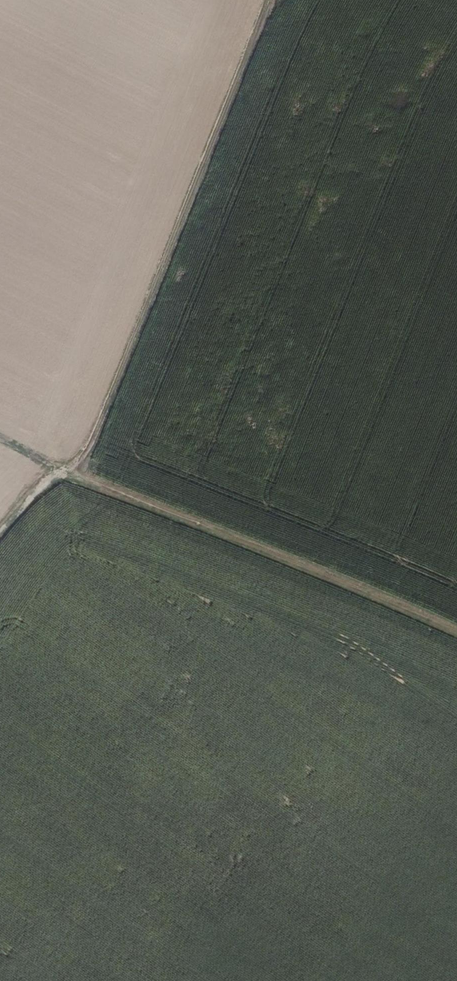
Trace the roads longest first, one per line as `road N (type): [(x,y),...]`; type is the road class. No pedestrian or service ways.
road 1 (track): [(267,0),(99,426),(58,472)]
road 2 (track): [(0,442),(456,638)]

